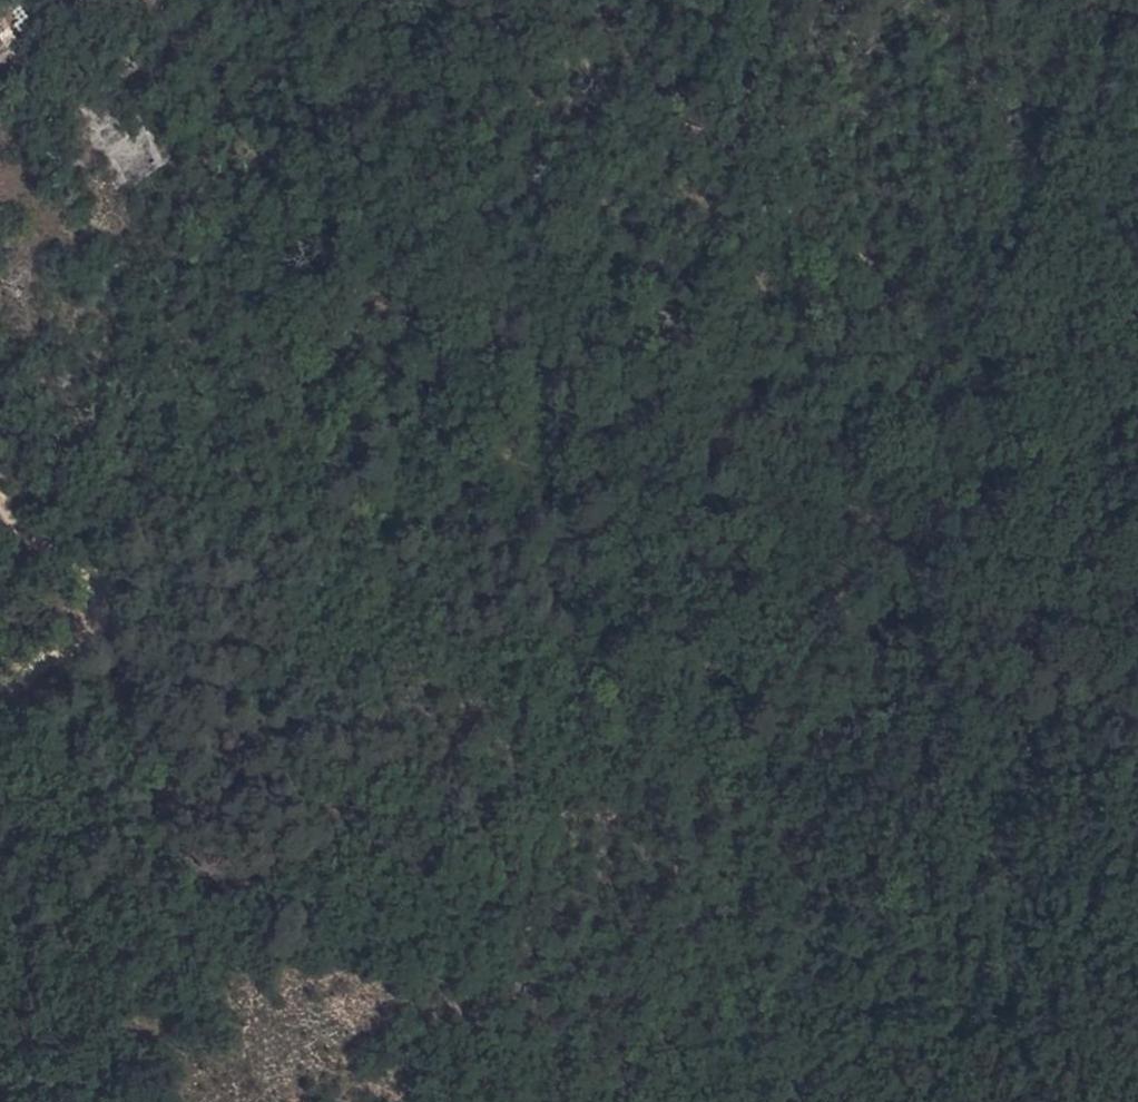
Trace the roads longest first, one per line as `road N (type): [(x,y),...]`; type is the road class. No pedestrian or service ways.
road 1 (track): [(0,176),(22,171),(38,105),(93,56),(192,41)]
road 2 (track): [(0,493),(86,580),(0,672)]

